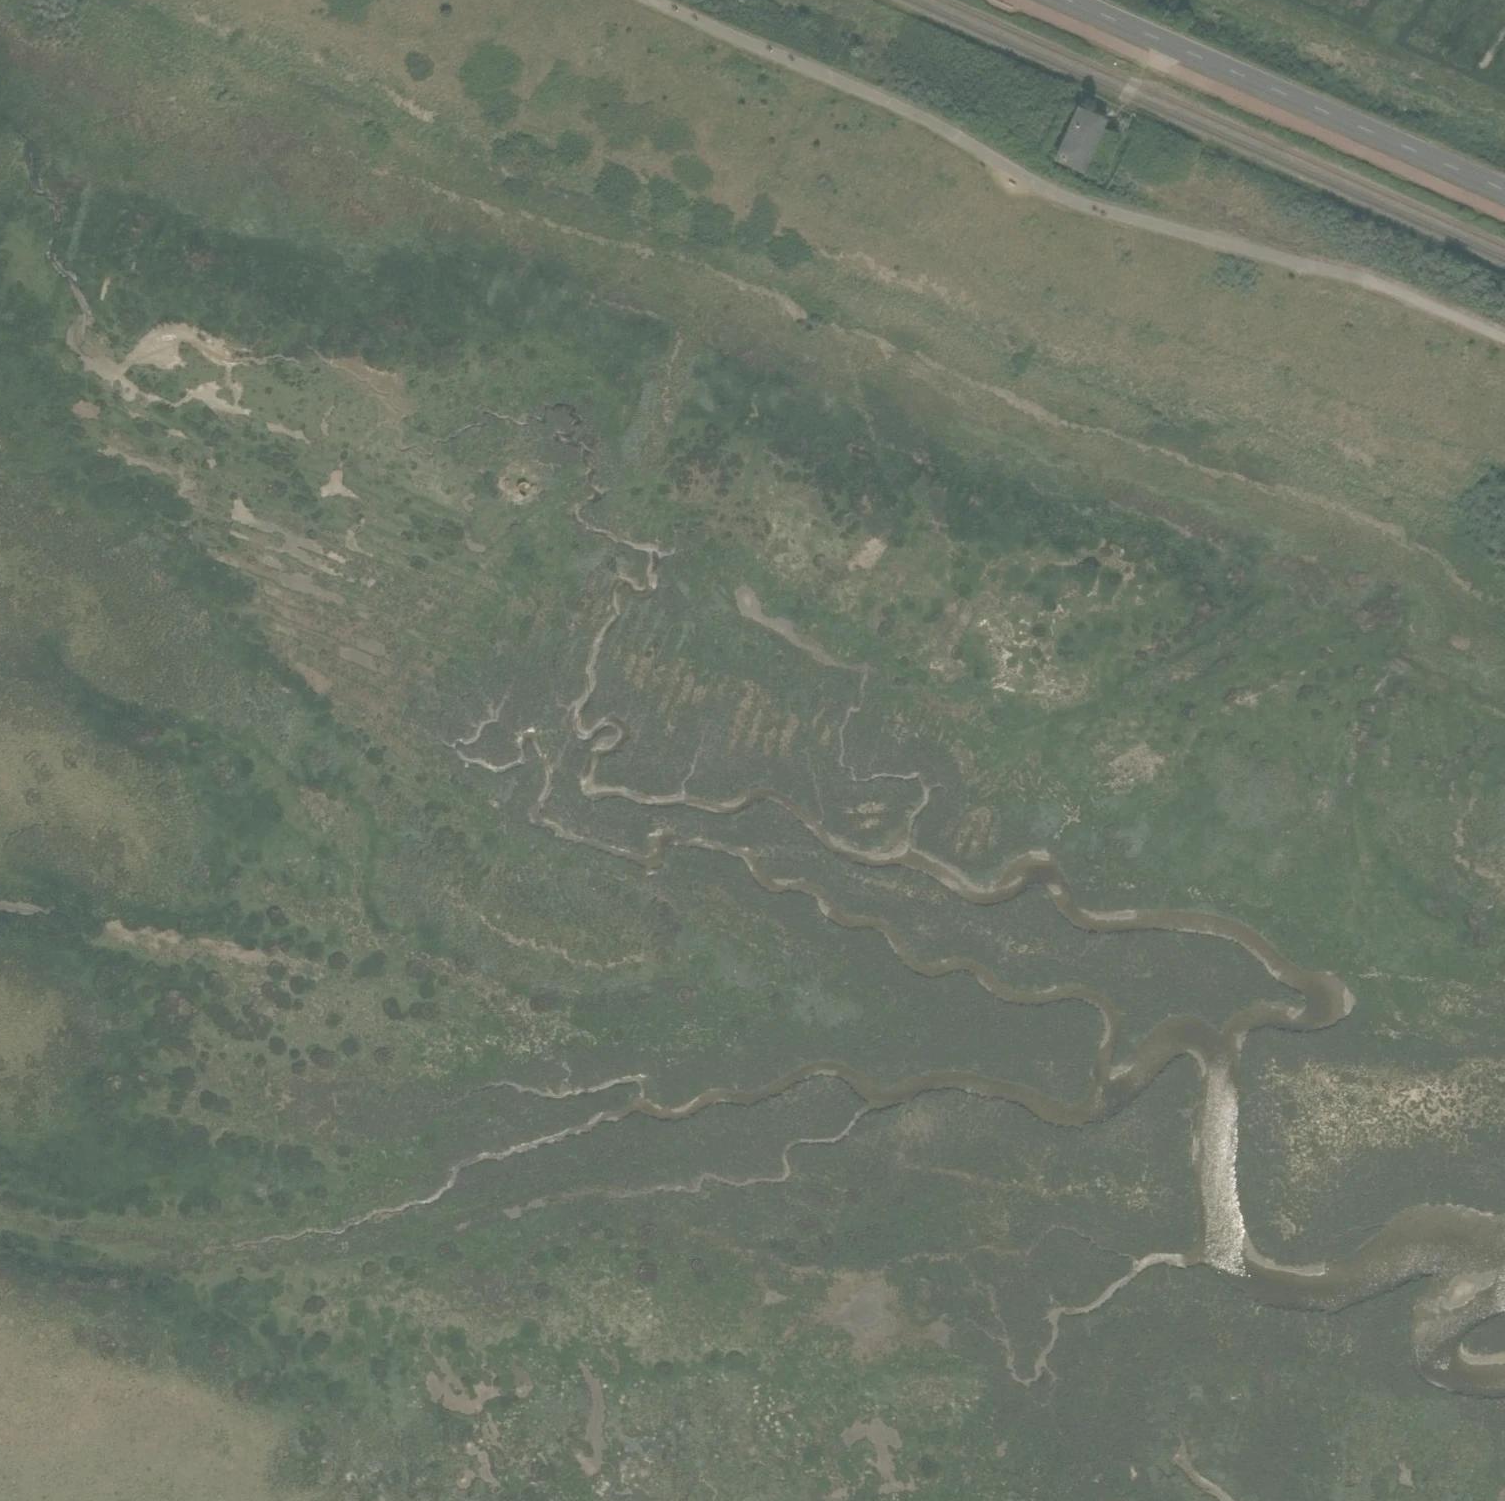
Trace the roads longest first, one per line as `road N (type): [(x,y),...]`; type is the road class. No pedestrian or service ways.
road 1 (tertiary): [(1504,191),(1073,0)]

